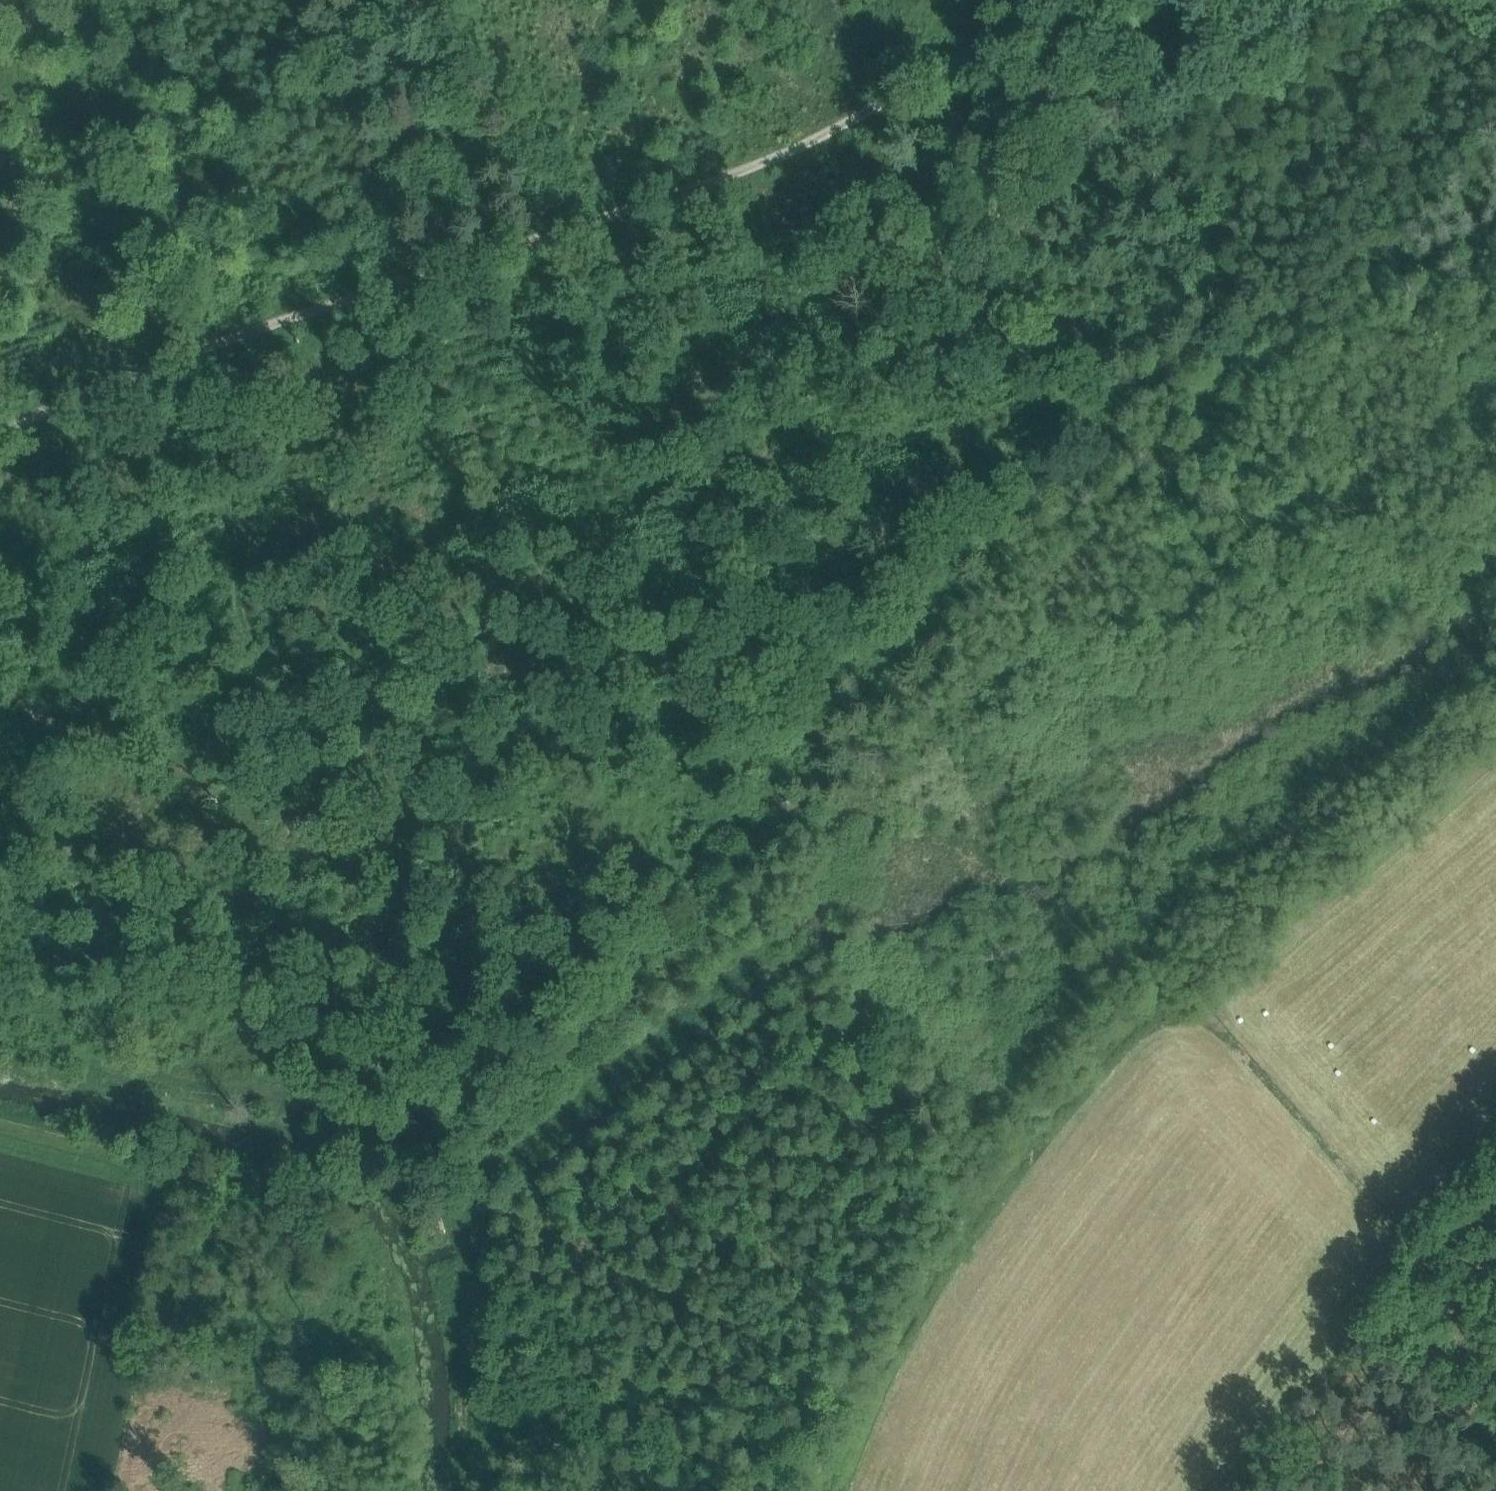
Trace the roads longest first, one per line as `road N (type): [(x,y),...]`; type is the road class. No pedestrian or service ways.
road 1 (track): [(0,433),(239,333),(767,168),(978,58),(1062,0)]
road 2 (track): [(166,363),(206,456),(219,554),(257,678),(356,742)]
road 3 (track): [(1255,1490),(1329,1372),(1419,1252),(1495,1172)]

